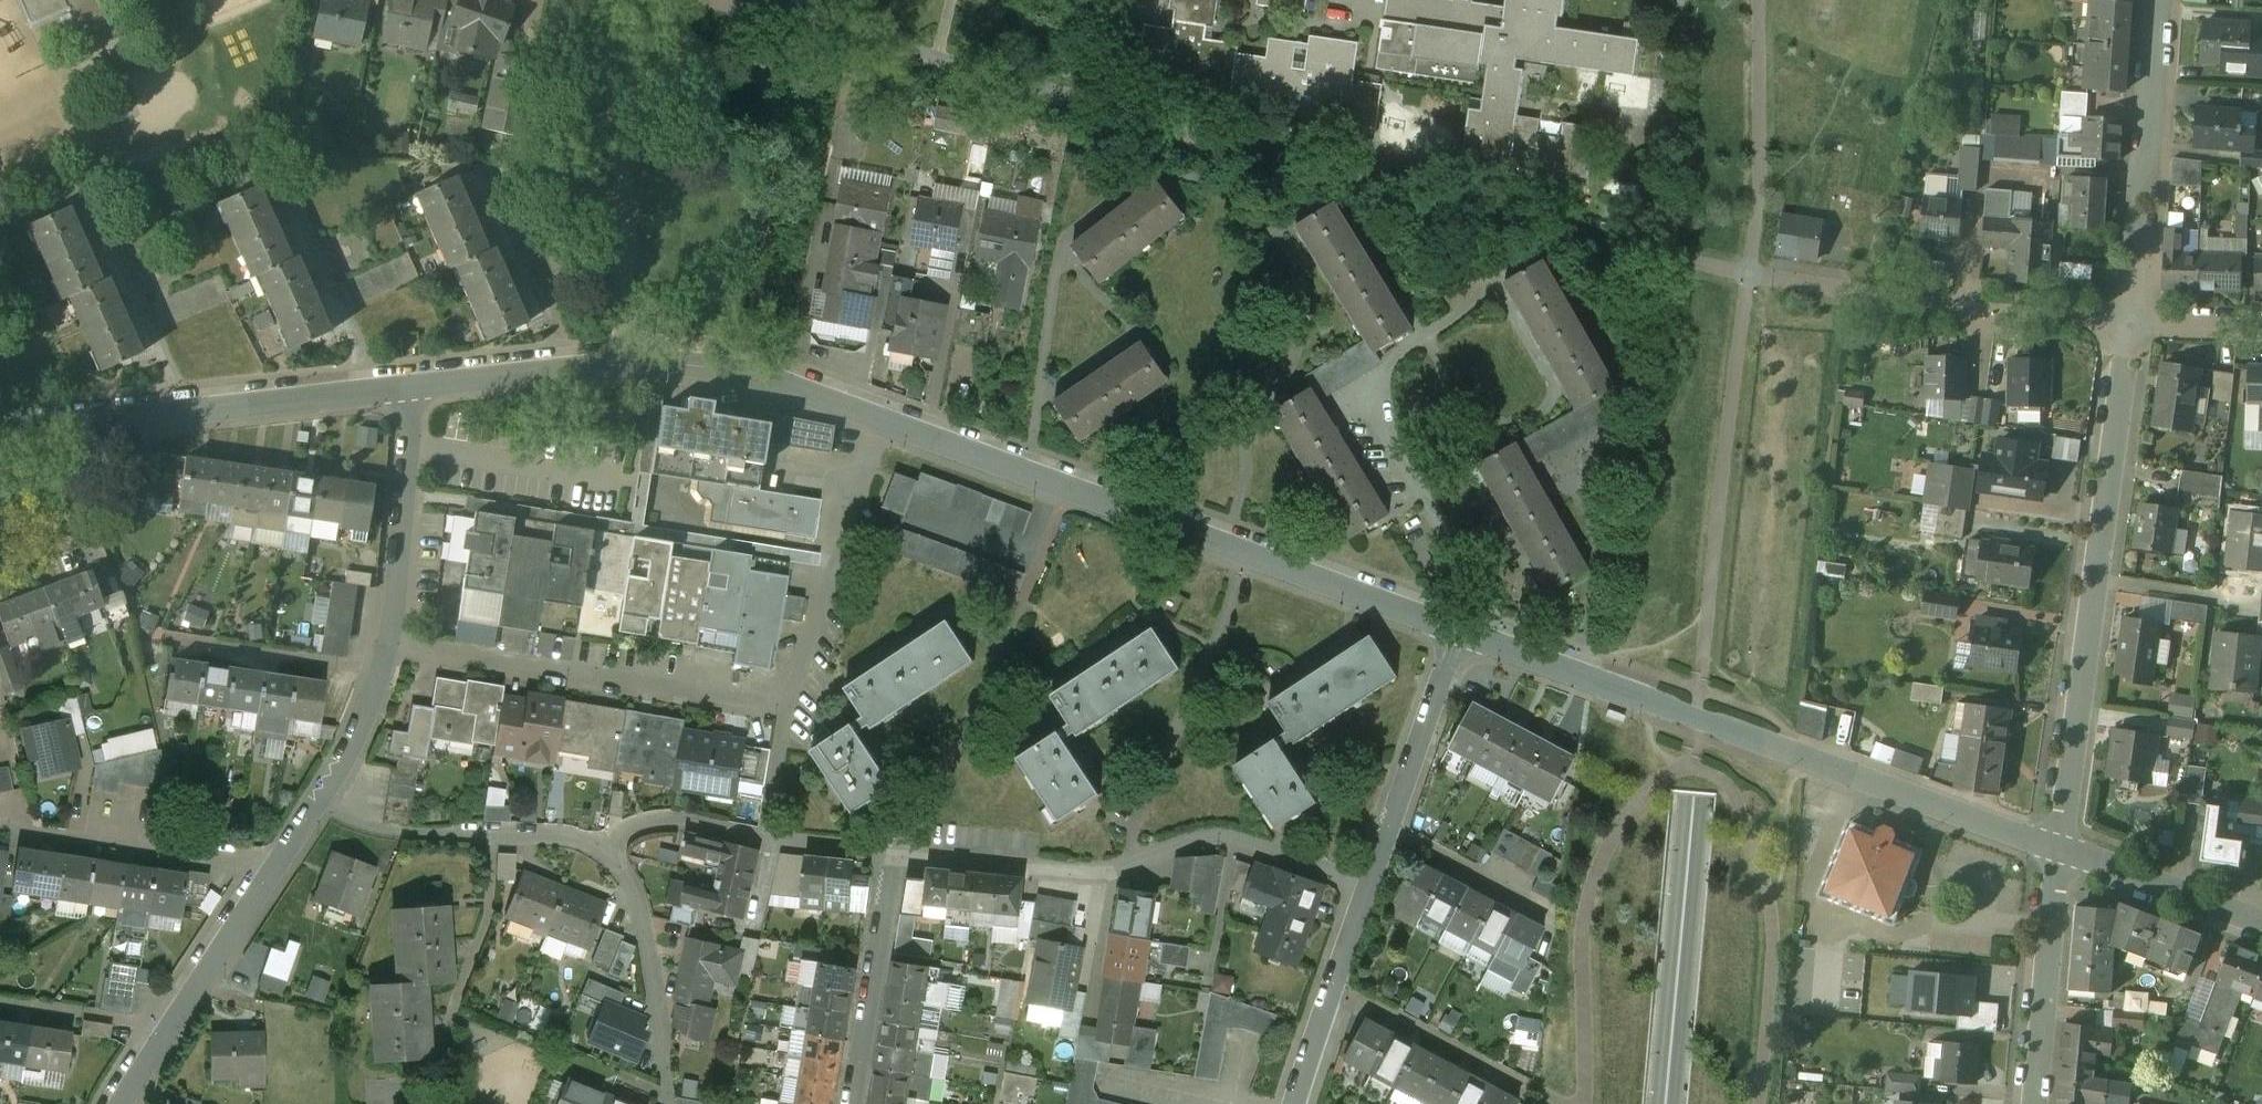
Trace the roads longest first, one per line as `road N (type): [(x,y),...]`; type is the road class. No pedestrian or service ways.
road 1 (primary): [(1807,0),(1771,158),(1712,612),(1663,1103)]
road 2 (residential): [(389,649),(785,711),(886,424)]
road 3 (residential): [(1465,636),(2055,858)]
road 4 (residential): [(886,424),(1465,636)]
road 5 (residential): [(2135,314),(2055,858)]
road 6 (residential): [(1369,888),(1280,853),(1207,838),(1107,873),(897,857)]
road 7 (residential): [(0,436),(411,388)]
road 8 (residential): [(601,0),(619,37),(626,364)]
road 9 (residential): [(317,804),(121,1103)]
road 10 (residential): [(2157,0),(2135,314)]
road 11 (residential): [(897,857),(658,823),(603,849)]
road 12 (residential): [(603,849),(568,840),(384,833),(317,804)]
road 13 (residential): [(1369,888),(1465,636)]
road 14 (residential): [(626,364),(737,373),(886,424)]
road 15 (residential): [(670,1103),(644,926),(632,887),(603,849)]
road 16 (residential): [(411,388),(389,649)]
road 17 (residential): [(854,1103),(897,857)]
road 18 (residential): [(2055,858),(2031,1103)]
road 19 (residential): [(1904,300),(2012,315),(2135,314)]
road 20 (residential): [(1296,1103),(1369,888)]
road 21 (residential): [(2055,858),(2261,932)]
road 22 (residential): [(411,388),(626,364)]
road 23 (residential): [(389,649),(376,695),(317,804)]
road 24 (residential): [(2135,314),(2261,316)]

